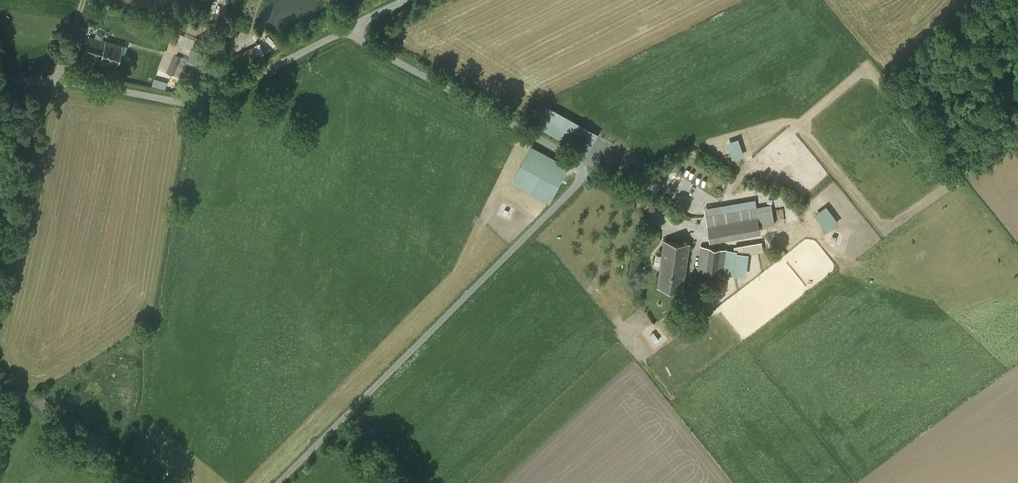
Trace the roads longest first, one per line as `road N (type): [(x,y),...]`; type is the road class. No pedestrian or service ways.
road 1 (unclassified): [(280,482),(588,170),(347,28)]
road 2 (unclassified): [(0,79),(76,80),(192,103),(347,28)]

